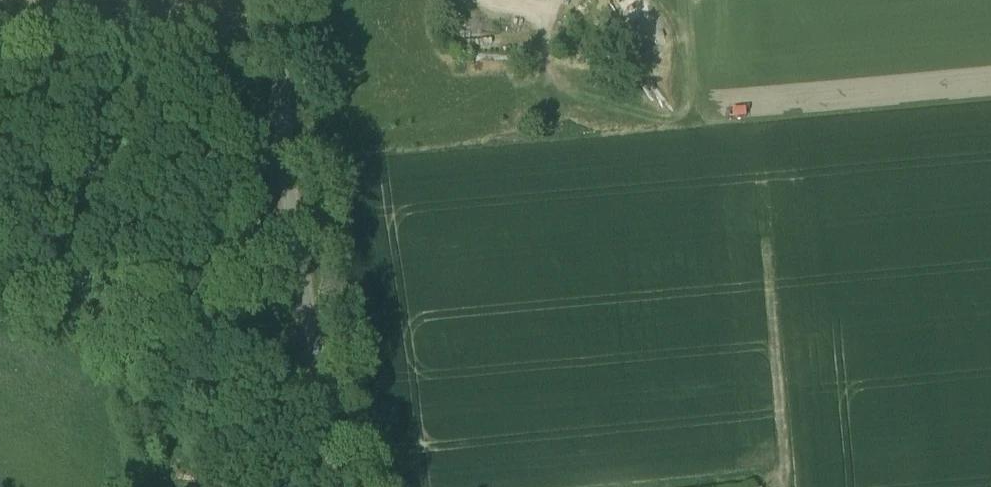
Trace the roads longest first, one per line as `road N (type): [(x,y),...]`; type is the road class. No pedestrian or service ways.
road 1 (unclassified): [(333,486),(279,62),(280,0)]
road 2 (track): [(290,154),(110,148),(0,126)]

